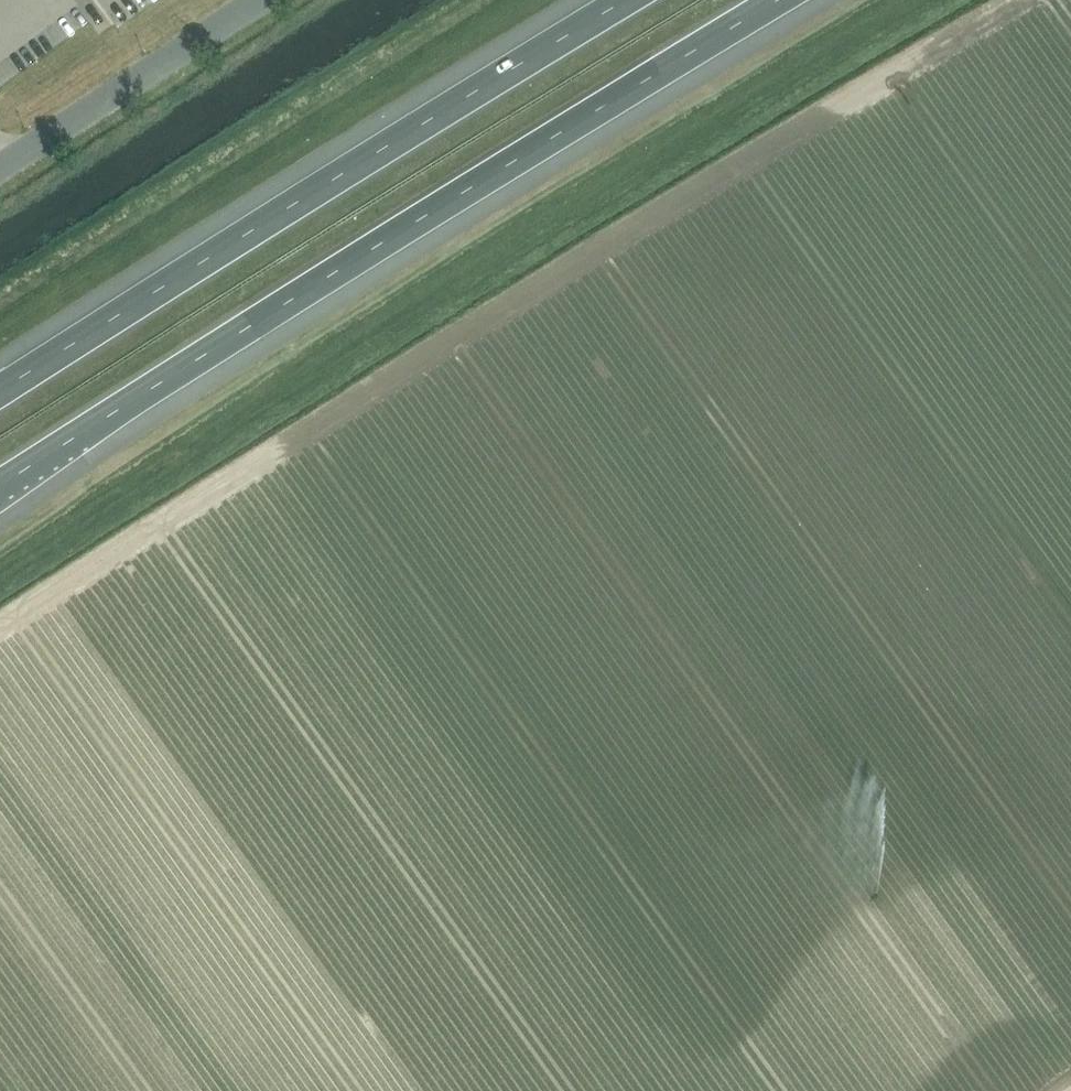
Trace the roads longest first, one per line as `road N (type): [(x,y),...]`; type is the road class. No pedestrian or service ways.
road 1 (motorway): [(0,485),(779,0)]
road 2 (motorway): [(626,0),(0,391)]
road 3 (unclassified): [(0,168),(261,0)]

